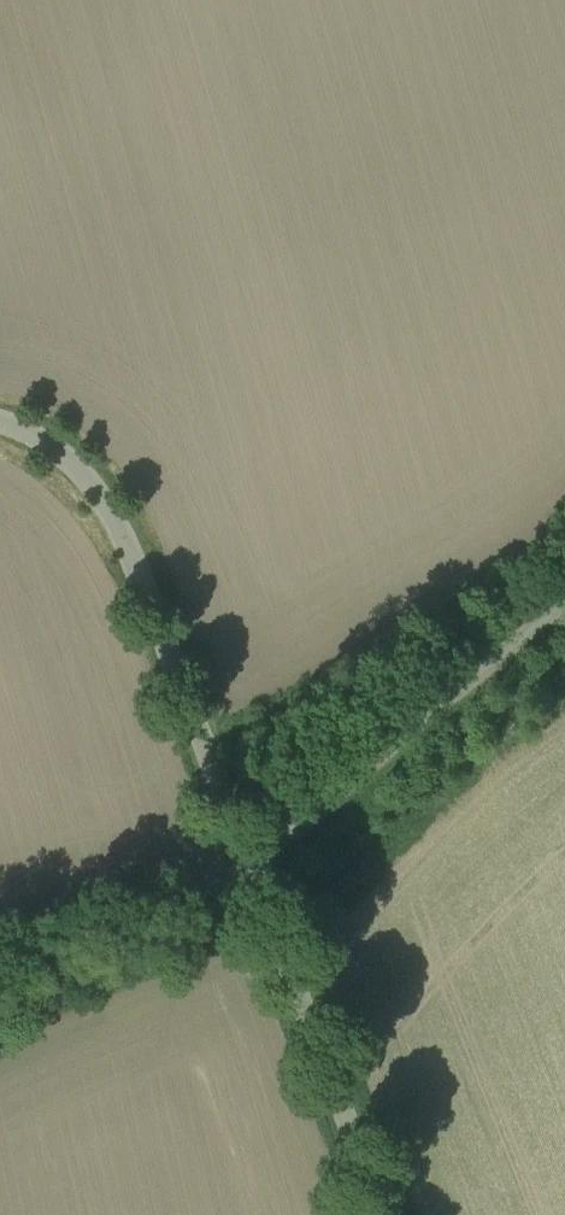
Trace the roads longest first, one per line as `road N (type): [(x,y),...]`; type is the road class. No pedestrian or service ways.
road 1 (unclassified): [(0,425),(36,436),(84,474),(129,537),(247,857)]
road 2 (unclassified): [(564,600),(280,842),(247,857)]
road 3 (unclassified): [(247,857),(384,1214)]

